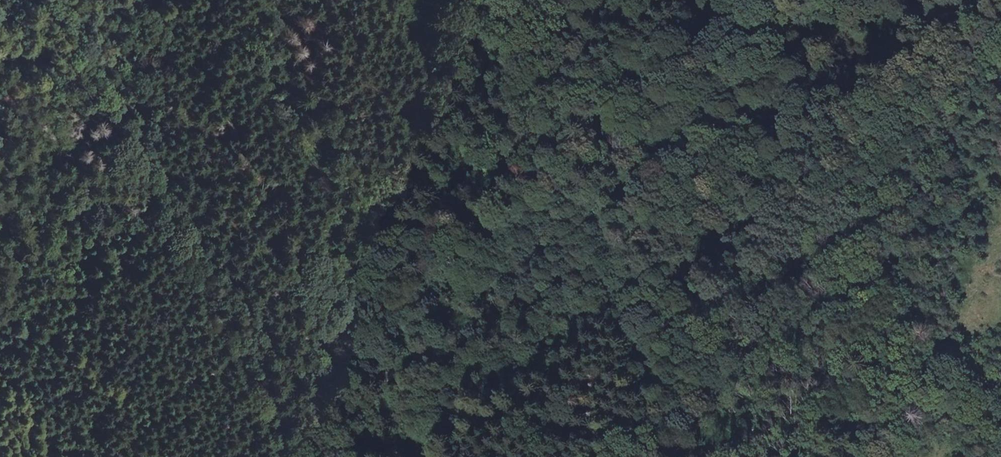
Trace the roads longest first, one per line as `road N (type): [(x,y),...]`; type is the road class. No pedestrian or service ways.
road 1 (track): [(863,456),(937,407),(983,415),(1000,442)]

